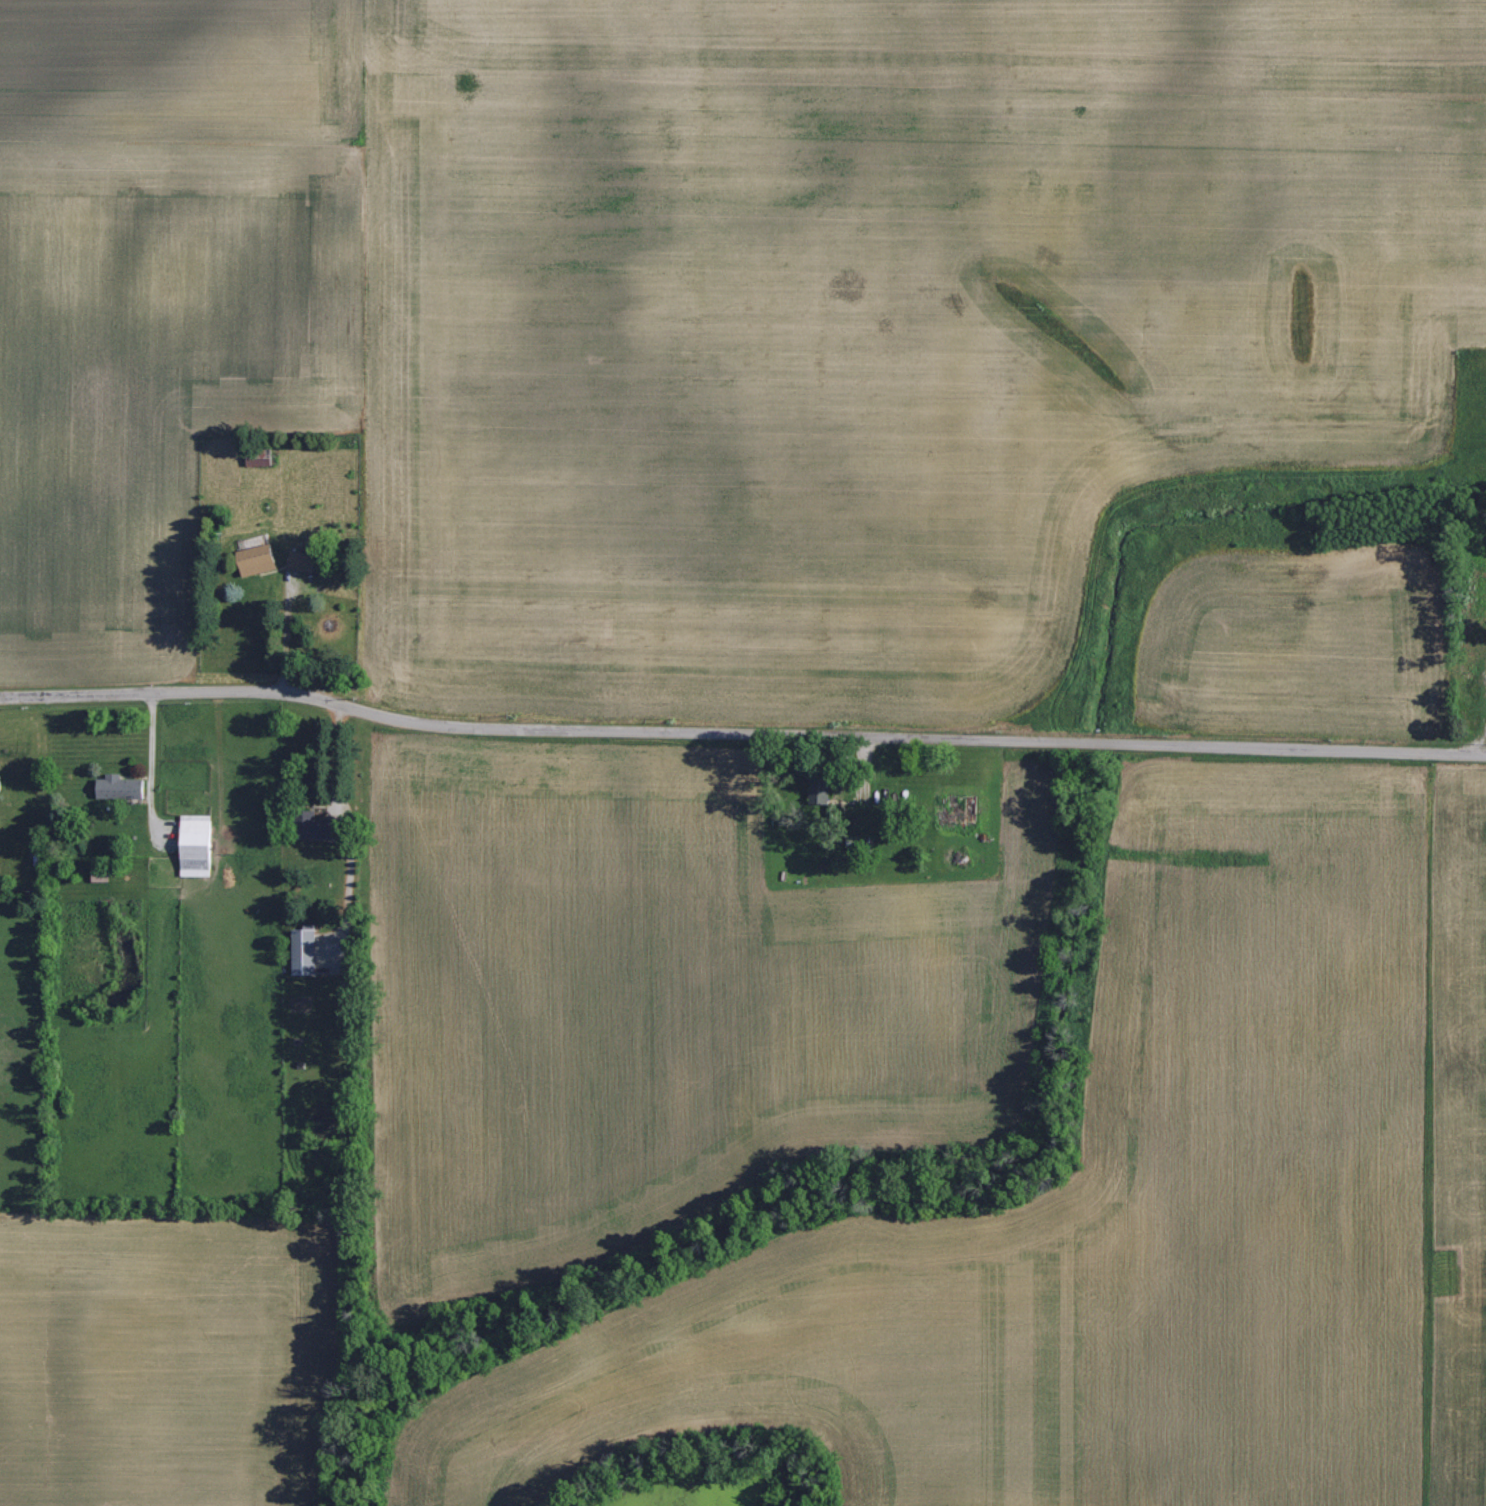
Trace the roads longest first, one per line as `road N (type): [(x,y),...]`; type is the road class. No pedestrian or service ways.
road 1 (residential): [(1485,751),(459,724),(394,718),(277,688),(0,692)]

